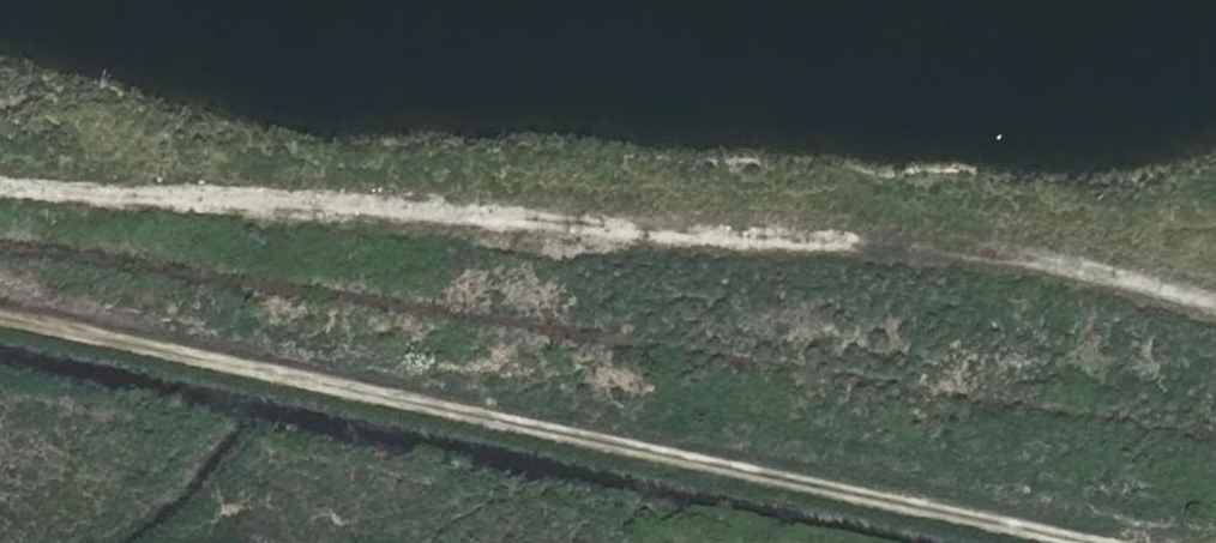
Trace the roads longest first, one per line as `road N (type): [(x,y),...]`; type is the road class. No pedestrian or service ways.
road 1 (track): [(0,185),(812,237),(1061,264),(1215,300)]

